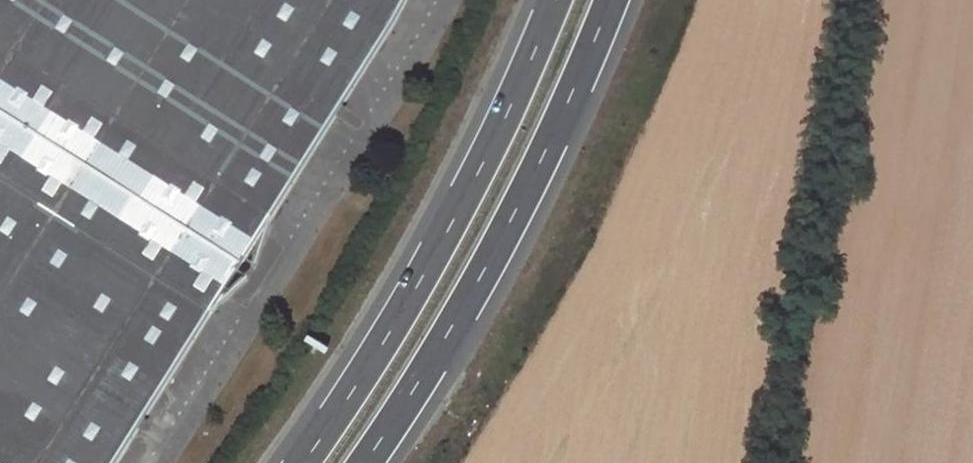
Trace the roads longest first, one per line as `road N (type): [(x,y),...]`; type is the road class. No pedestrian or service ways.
road 1 (trunk): [(553,0),(450,225),(302,462)]
road 2 (trunk): [(364,462),(501,238),(609,0)]

